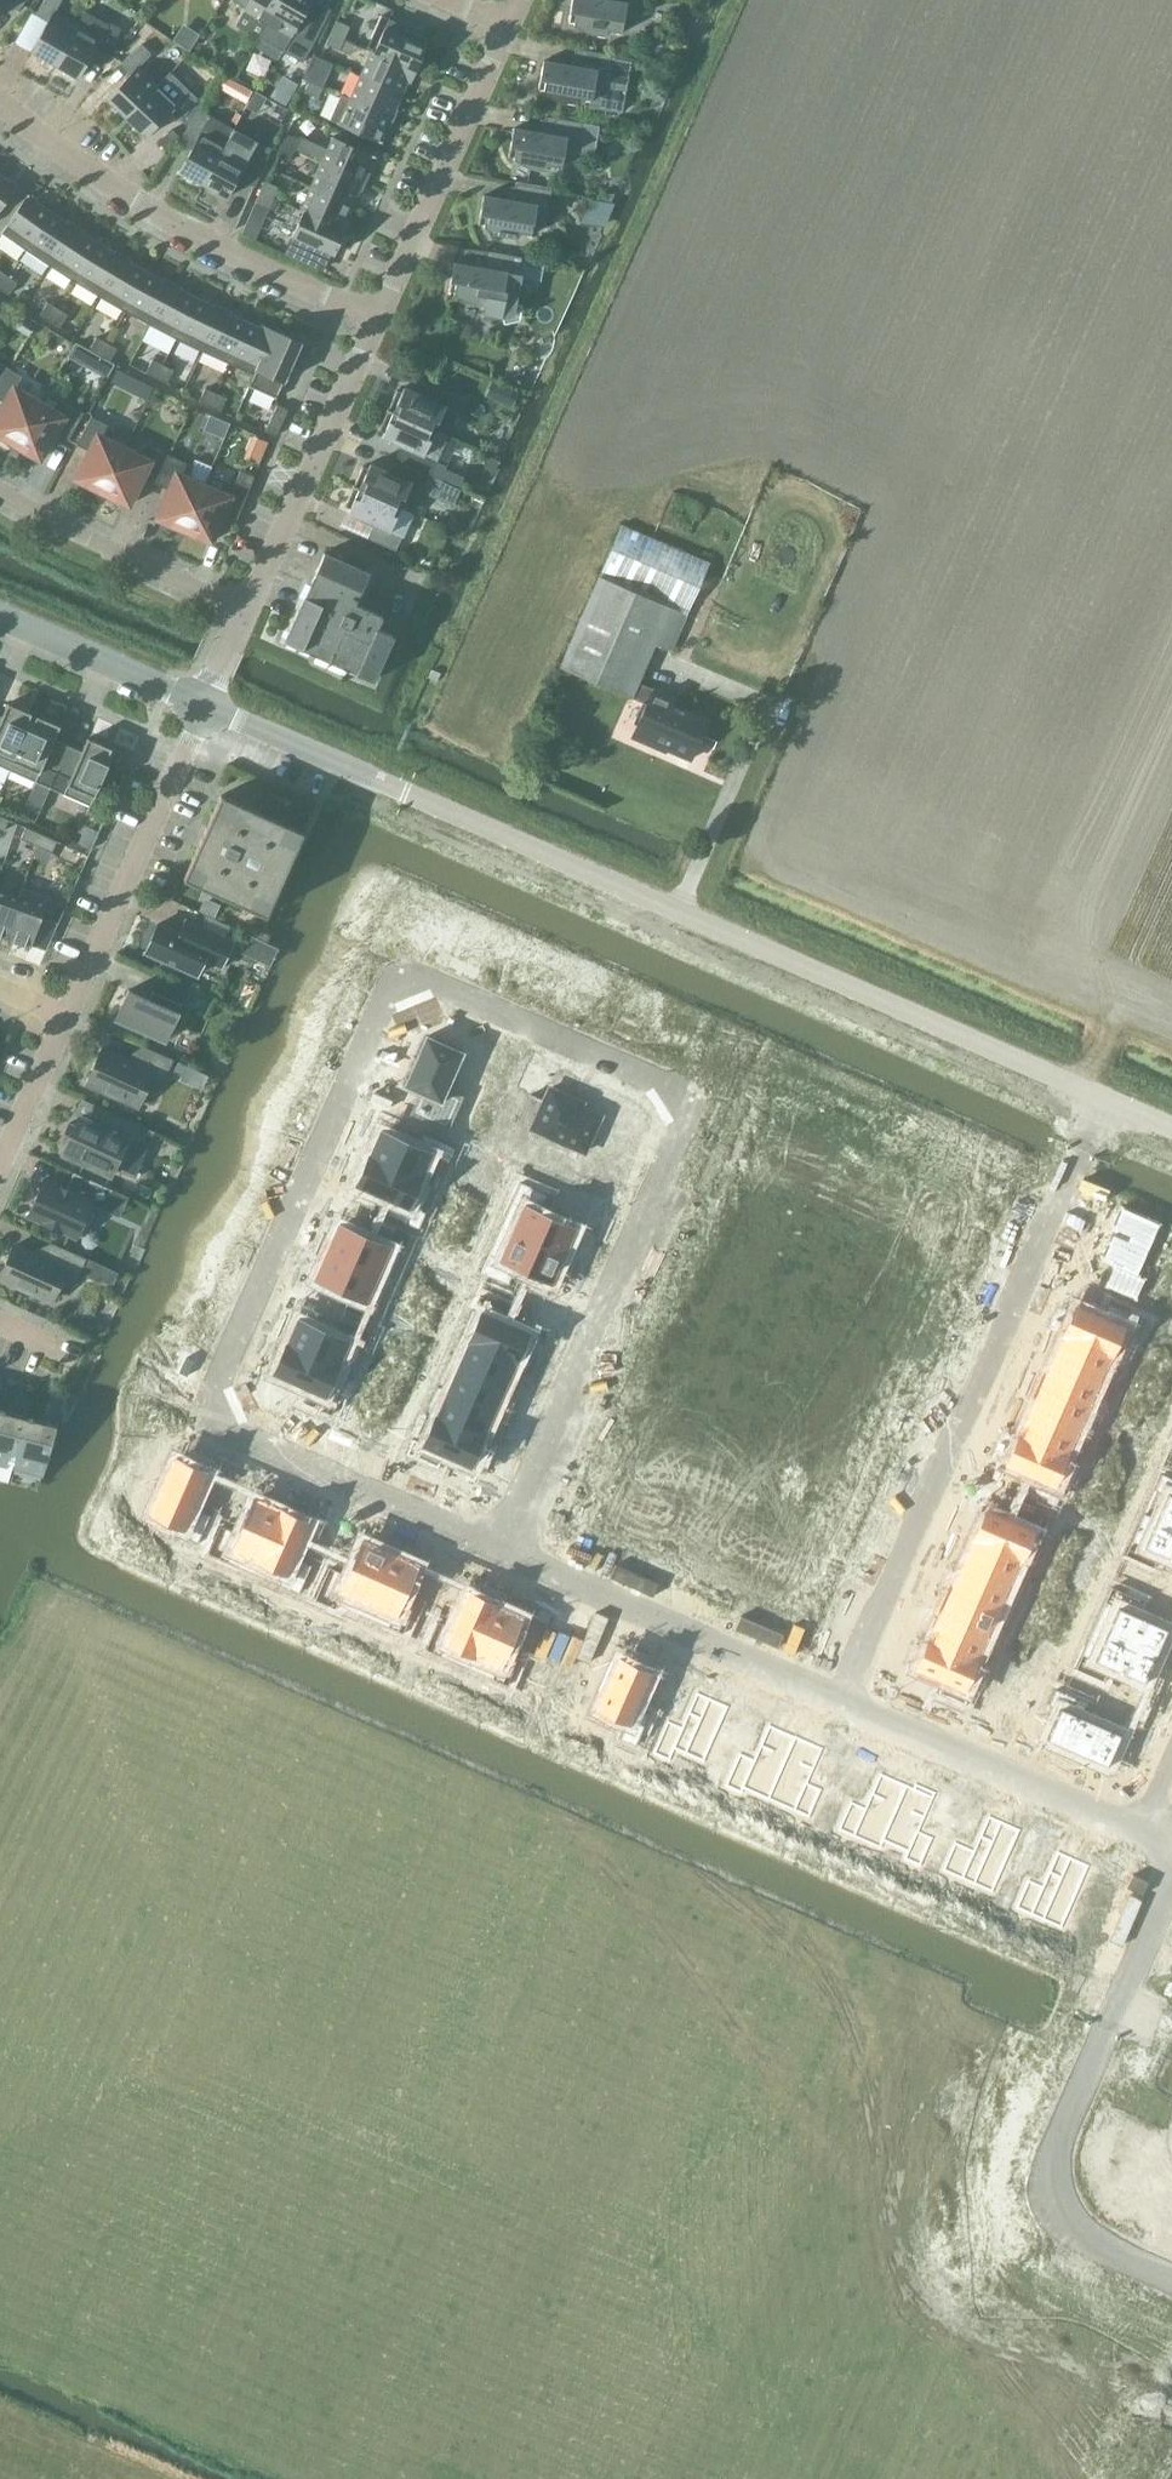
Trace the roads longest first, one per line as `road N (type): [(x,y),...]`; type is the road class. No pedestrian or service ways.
road 1 (residential): [(501,1541),(697,1103),(403,972),(207,1410)]
road 2 (unclassified): [(1100,1100),(204,704)]
road 3 (residential): [(842,1691),(1100,1100)]
road 4 (residential): [(395,2478),(615,1982)]
road 5 (residential): [(346,2478),(61,2354),(118,2224)]
road 6 (residential): [(376,327),(134,204),(0,108)]
road 7 (residential): [(118,2224),(280,1859)]
road 8 (residential): [(802,2478),(955,2132)]
road 9 (residential): [(280,1859),(289,1839),(615,1982)]
road 10 (residential): [(501,1541),(842,1691)]
road 11 (residential): [(615,1982),(955,2132)]
road 12 (residential): [(67,1025),(204,704)]
road 13 (residential): [(502,28),(376,327)]
road 14 (residential): [(1171,1874),(1049,2174)]
road 15 (residential): [(842,1691),(1136,1824)]
road 16 (residential): [(207,1410),(501,1541)]
road 17 (residential): [(376,327),(307,492),(245,608)]
road 18 (residential): [(245,608),(0,496)]
road 19 (residential): [(53,1759),(280,1859)]
road 20 (residential): [(204,704),(0,618)]
road 21 (residential): [(0,1172),(67,1025)]
road 22 (residential): [(0,2172),(118,2224)]

